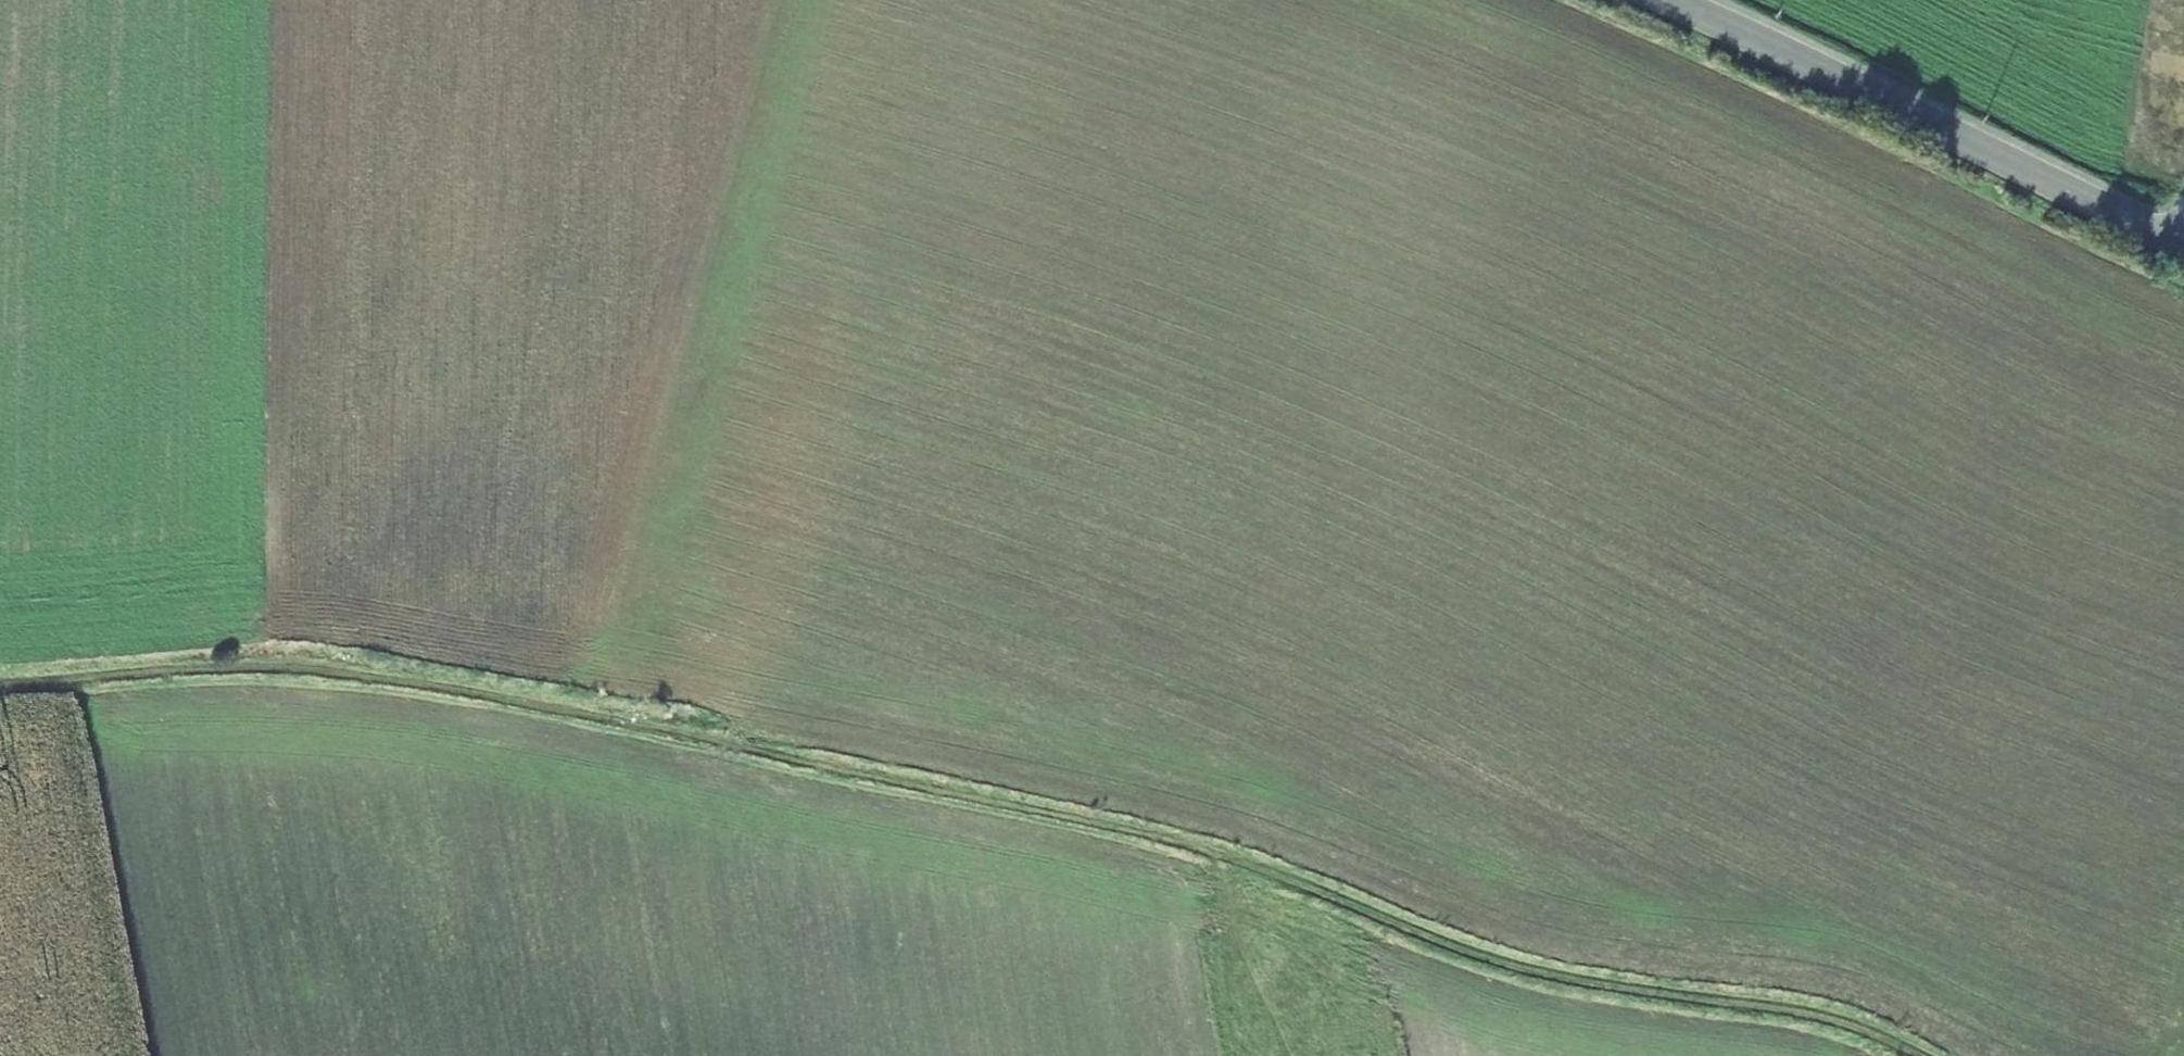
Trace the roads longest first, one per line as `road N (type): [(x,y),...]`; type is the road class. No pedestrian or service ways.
road 1 (track): [(0,681),(301,678),(1063,813),(1243,862),(1556,978),(1790,1006),(1865,1029),(1918,1055)]
road 2 (tertiary): [(1660,0),(2183,248)]

